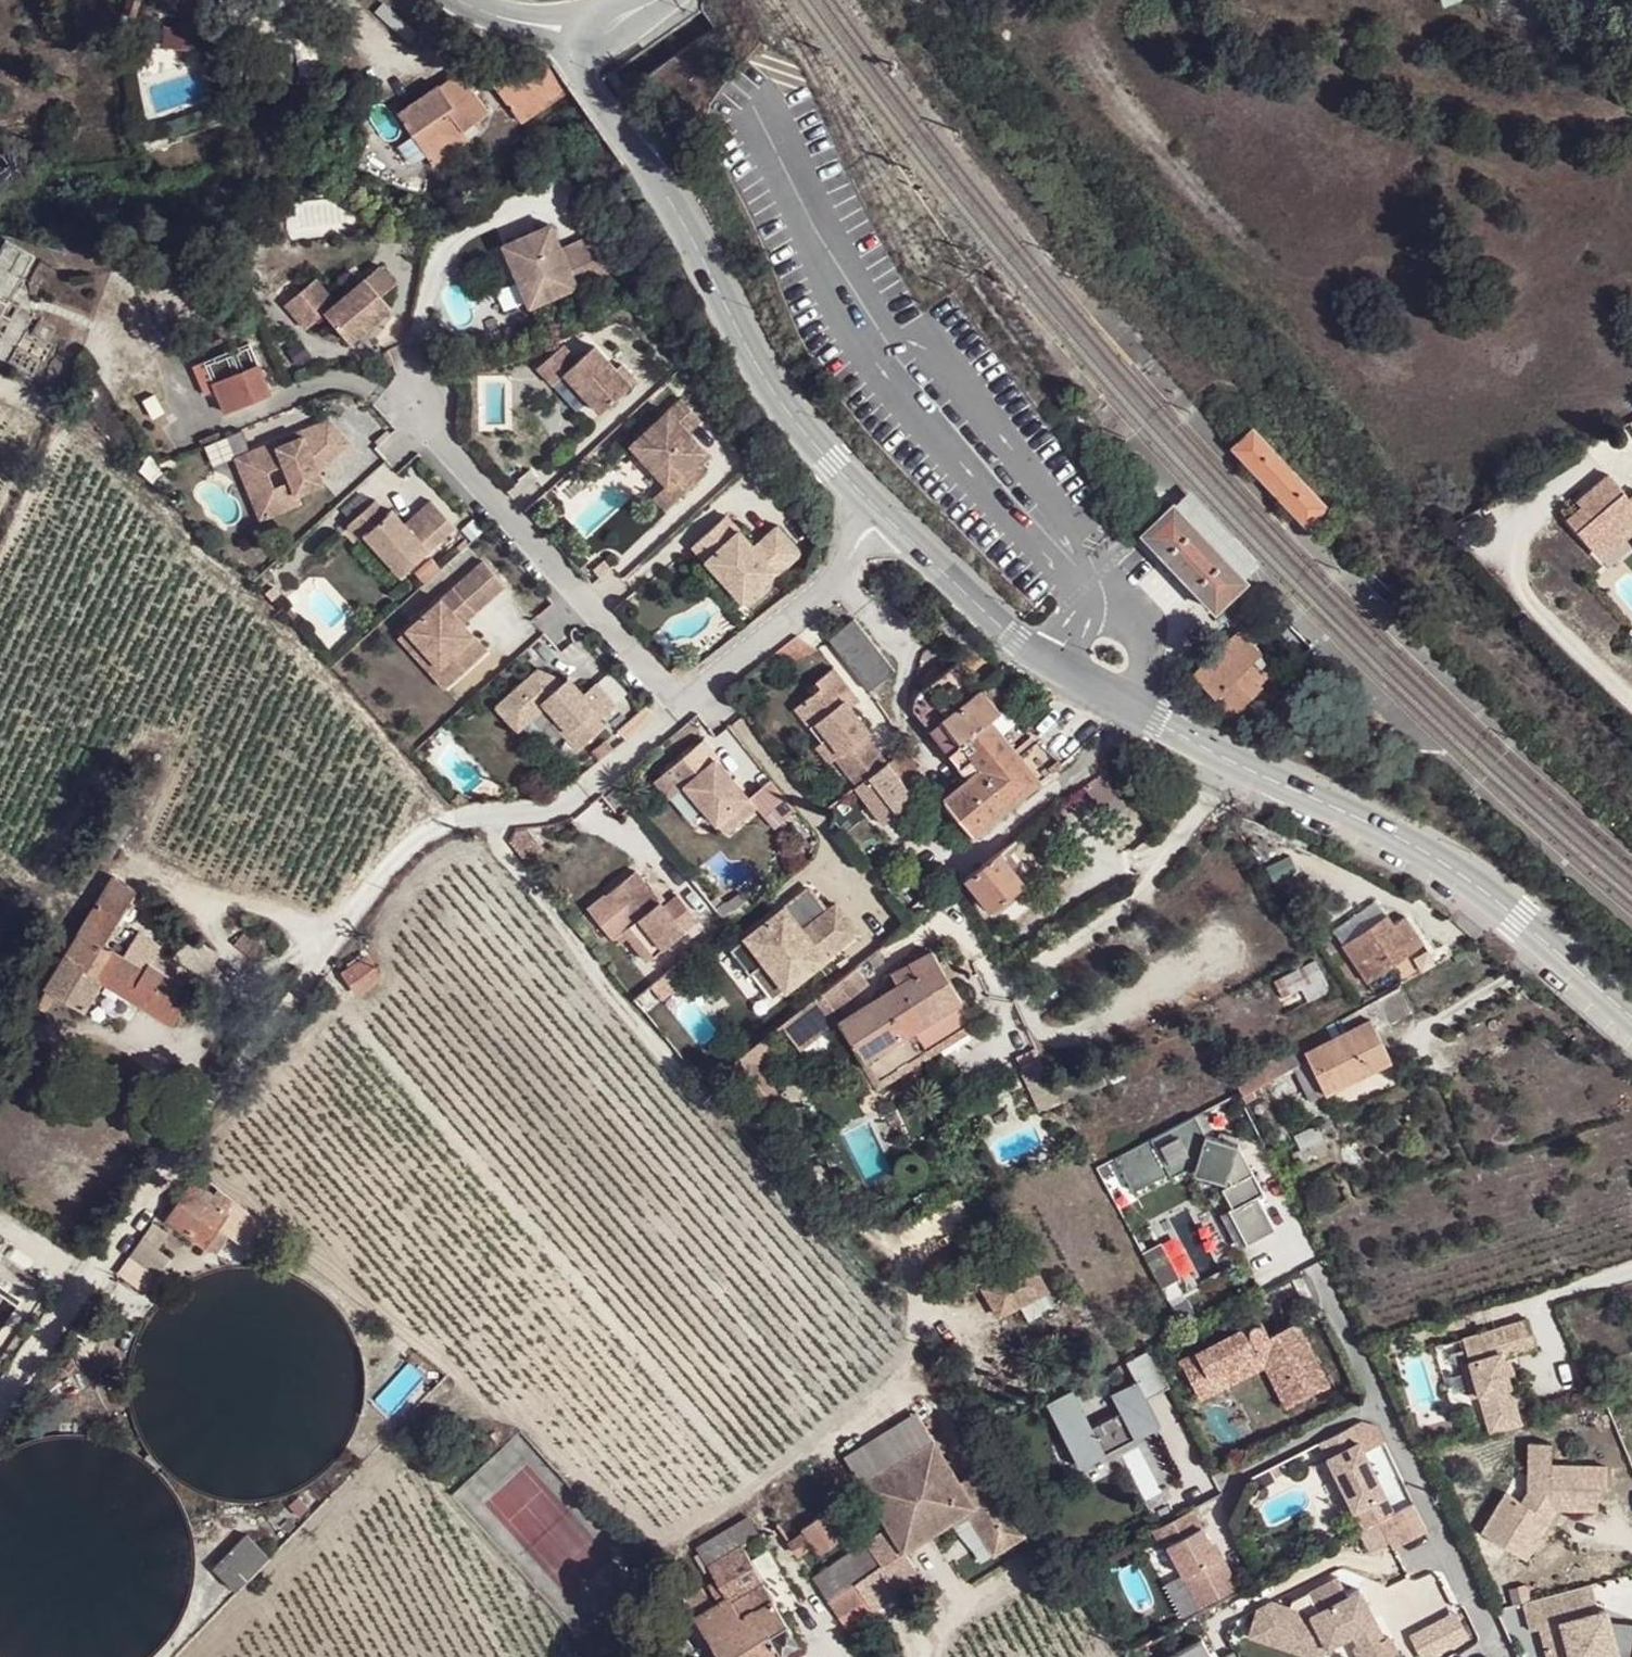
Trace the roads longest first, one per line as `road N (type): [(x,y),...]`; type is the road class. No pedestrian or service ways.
road 1 (track): [(499,813),(507,856),(696,1091),(804,1147),(855,1216),(907,1259),(914,1285),(919,1307),(899,1378),(879,1404),(667,1546)]
road 2 (residential): [(682,705),(573,799),(455,820),(403,853),(0,1402)]
road 3 (tertiary): [(893,525),(1019,642),(1481,887),(1631,1019)]
road 4 (track): [(316,963),(371,1039),(757,1489)]
road 5 (tertiary): [(576,54),(582,77),(656,180),(783,405),(870,503)]
road 6 (residential): [(682,705),(379,391)]
road 7 (residential): [(1310,1264),(1499,1656)]
road 8 (residential): [(836,576),(682,705)]

